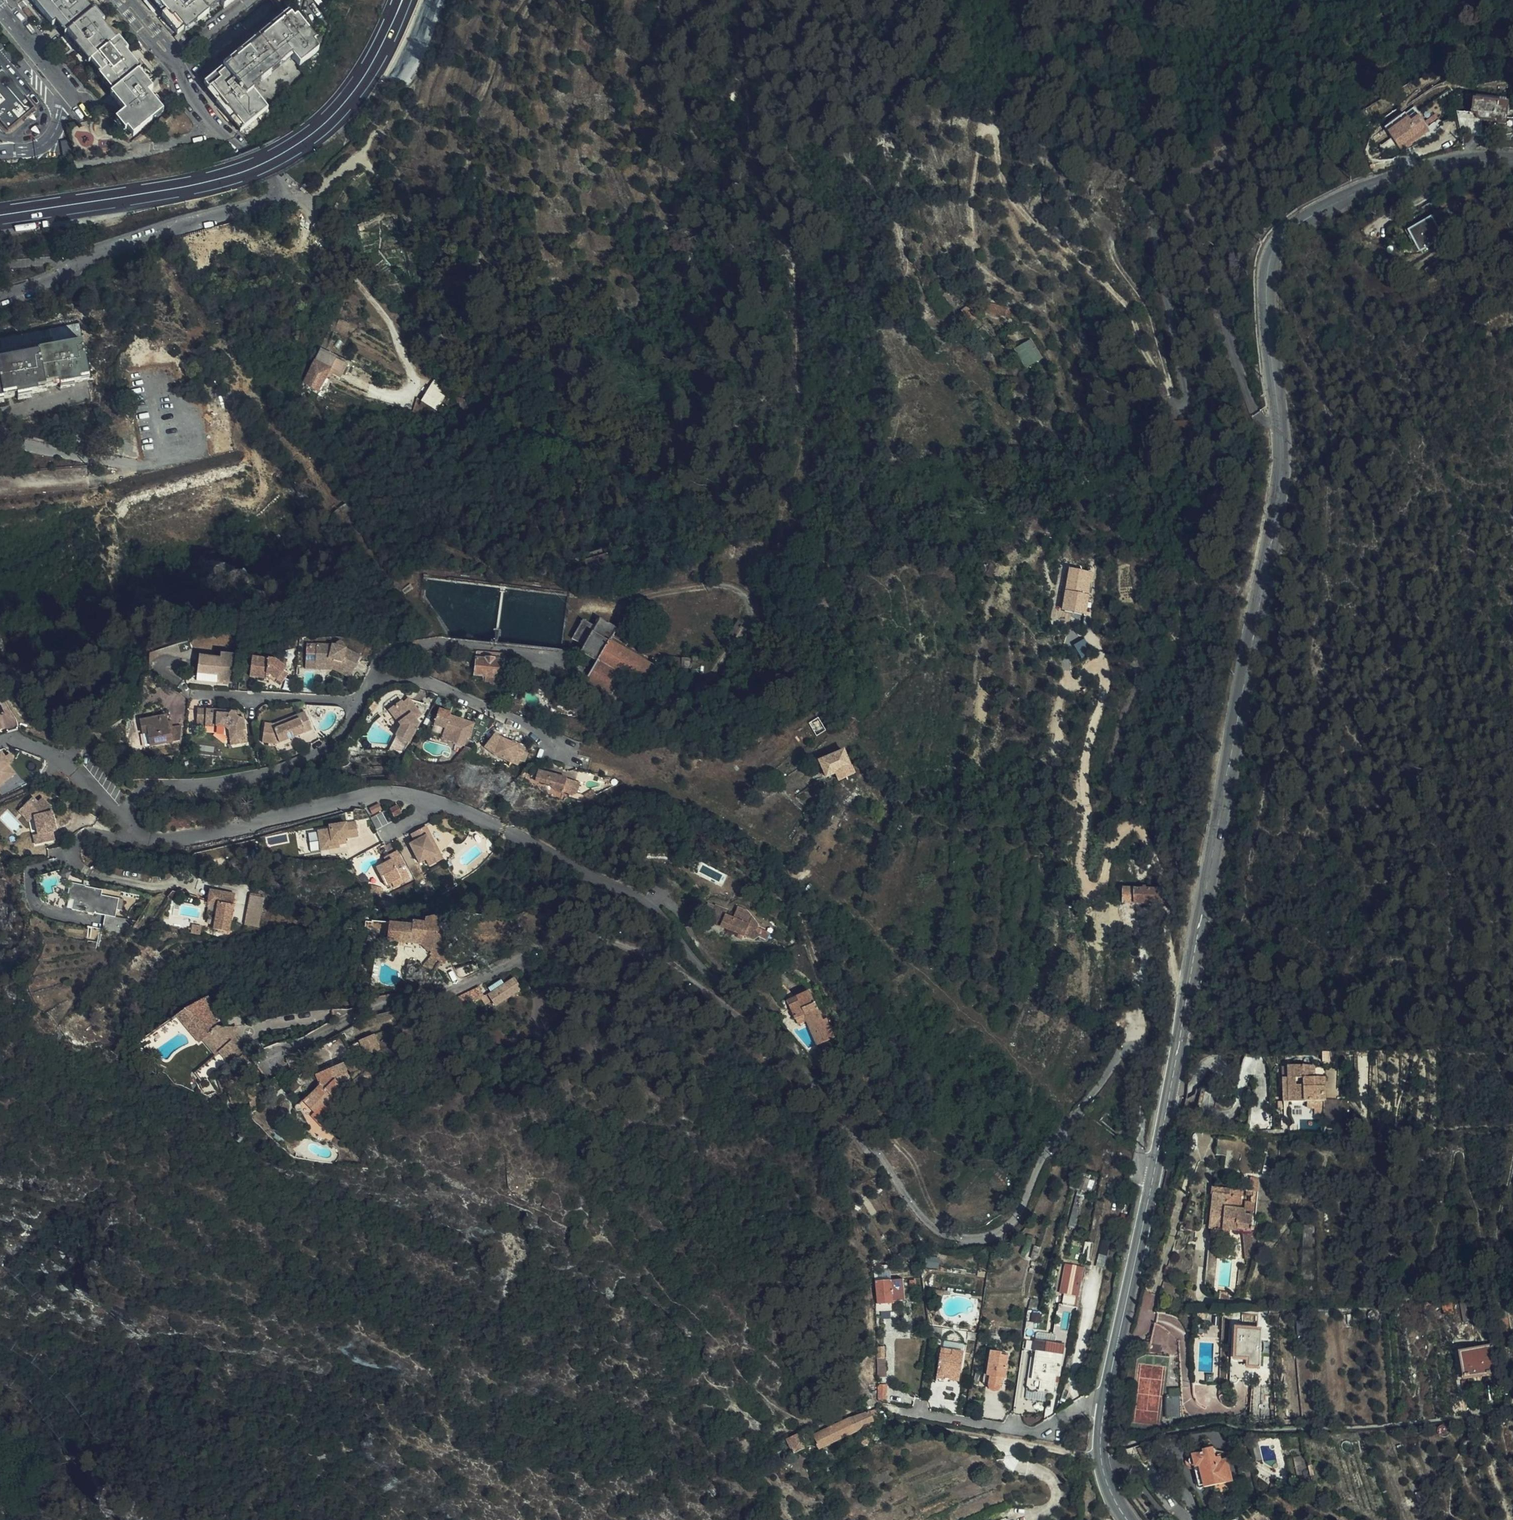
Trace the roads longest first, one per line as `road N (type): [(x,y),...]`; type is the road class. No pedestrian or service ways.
road 1 (track): [(1270,1246),(1299,1202),(1313,1158),(1325,1154),(1337,1158),(1355,1254),(1371,1268),(1385,1256),(1402,1154),(1412,1153),(1433,1259),(1440,1257),(1455,1154),(1468,1148),(1487,1249),(1499,1247),(1512,1180)]
road 2 (residential): [(812,1075),(652,906),(440,802),(397,792),(357,797),(184,840),(149,840)]
road 3 (secondary): [(1155,1169),(1282,492),(1281,423)]
road 4 (residential): [(1155,1169),(1139,1161),(1148,1067),(1145,1053),(1133,1048),(1050,1148),(1015,1221),(989,1237),(948,1236),(909,1201),(876,1146),(812,1075)]
road 5 (track): [(1169,400),(1129,309),(1020,214),(990,126),(980,135),(974,256),(990,277),(1034,305),(969,294)]
road 6 (residential): [(812,1075),(679,970),(584,941),(521,957),(458,989),(366,1010),(267,1063)]
road 7 (residential): [(121,0),(177,68),(197,107),(280,191),(277,199),(125,242),(0,300)]
road 8 (track): [(1190,991),(1178,978),(1168,887),(1147,836),(1138,827),(1125,830),(1105,884),(1086,884),(1085,774),(1107,690),(1091,636)]
road 9 (residential): [(1281,423),(1257,414),(1232,359),(1208,292),(1193,198),(1182,191),(1160,202),(1156,223),(1186,403),(1169,400)]
road 10 (motorway): [(0,219),(197,192),(271,168),(352,102),(407,0)]
road 11 (motorway): [(397,0),(349,91),(274,153),(199,181),(0,212)]
road 12 (secondary): [(1281,423),(1266,290),(1279,242),(1385,179),(1441,161),(1512,158)]
road 13 (residential): [(125,818),(140,794),(156,785),(217,782),(331,748),(358,703)]
road 14 (residential): [(358,703),(373,680),(424,681),(538,729),(569,754)]
road 15 (track): [(971,243),(954,215),(920,109),(911,113),(910,152),(893,198)]
road 16 (secondary): [(1105,1403),(1155,1169)]
road 17 (residential): [(1105,1403),(1031,1432),(892,1411)]
road 18 (residential): [(192,694),(358,703)]
road 19 (residential): [(125,818),(73,765),(23,741),(0,743)]
road 20 (residential): [(0,8),(90,115)]
road 21 (secondary): [(1129,1519),(1108,1494),(1100,1457),(1105,1403)]

